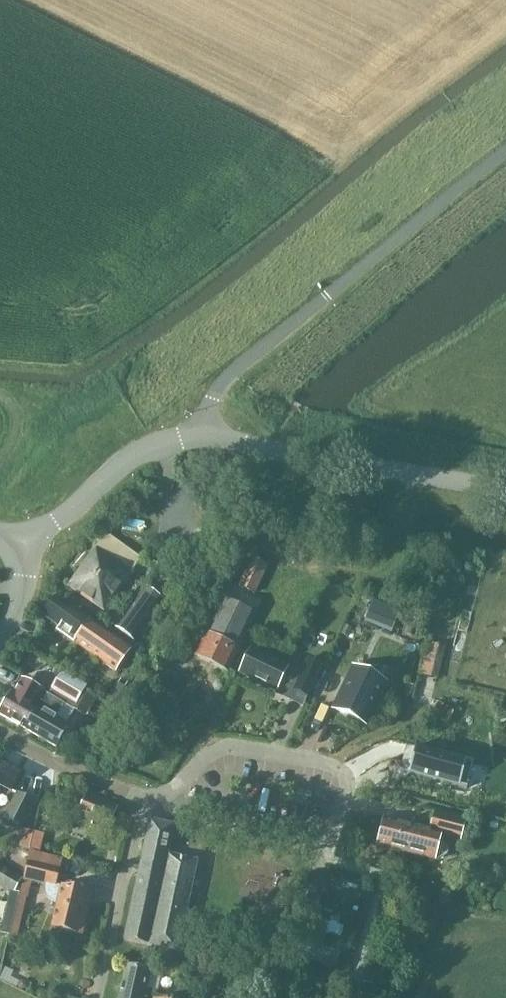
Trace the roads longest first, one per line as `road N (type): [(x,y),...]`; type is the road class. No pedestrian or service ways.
road 1 (unclassified): [(195,434),(243,361),(505,153)]
road 2 (residential): [(156,803),(319,844),(329,838),(344,789),(330,766),(226,746),(182,779)]
road 3 (tertiary): [(505,490),(195,434)]
road 4 (residential): [(101,997),(143,801)]
road 5 (tertiary): [(36,542),(138,455),(195,434)]
road 6 (residential): [(0,733),(143,801)]

